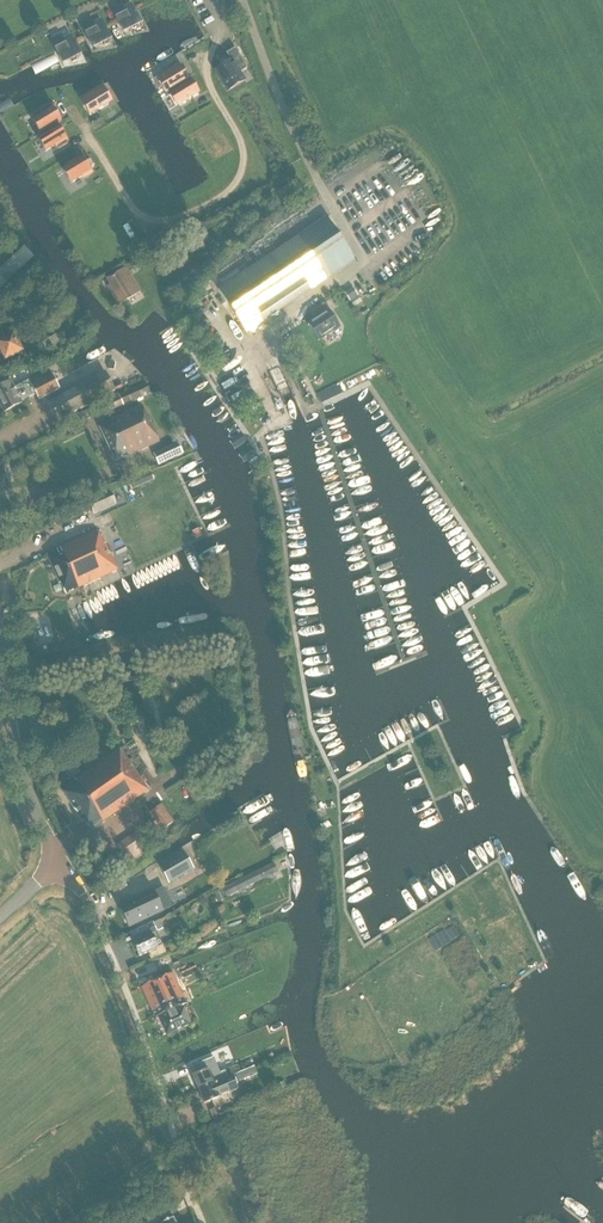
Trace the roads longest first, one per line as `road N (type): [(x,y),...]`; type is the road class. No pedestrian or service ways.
road 1 (unclassified): [(128,1222),(164,1195),(179,1147),(130,1004),(61,858)]
road 2 (unclassified): [(61,858),(28,794),(0,646)]

